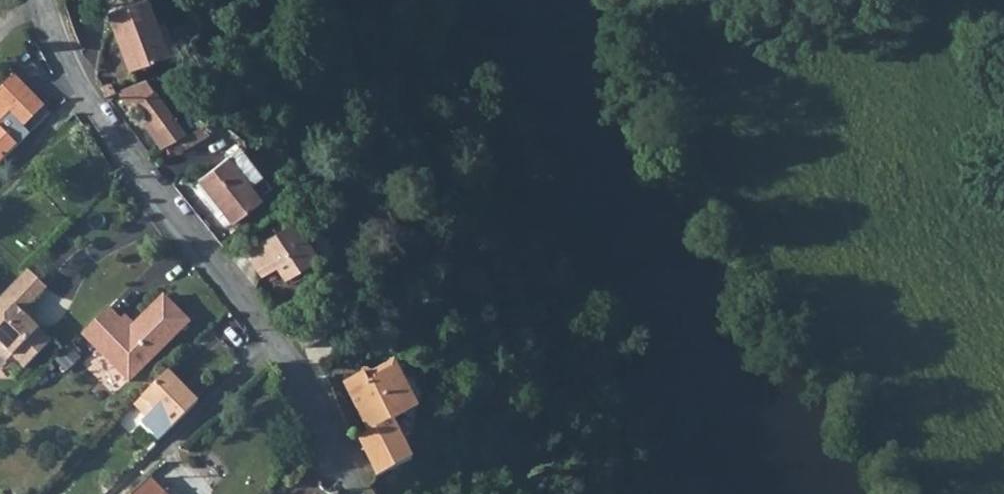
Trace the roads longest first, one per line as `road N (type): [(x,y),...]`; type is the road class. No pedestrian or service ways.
road 1 (unclassified): [(360,493),(245,294),(96,110),(64,56),(46,0)]

